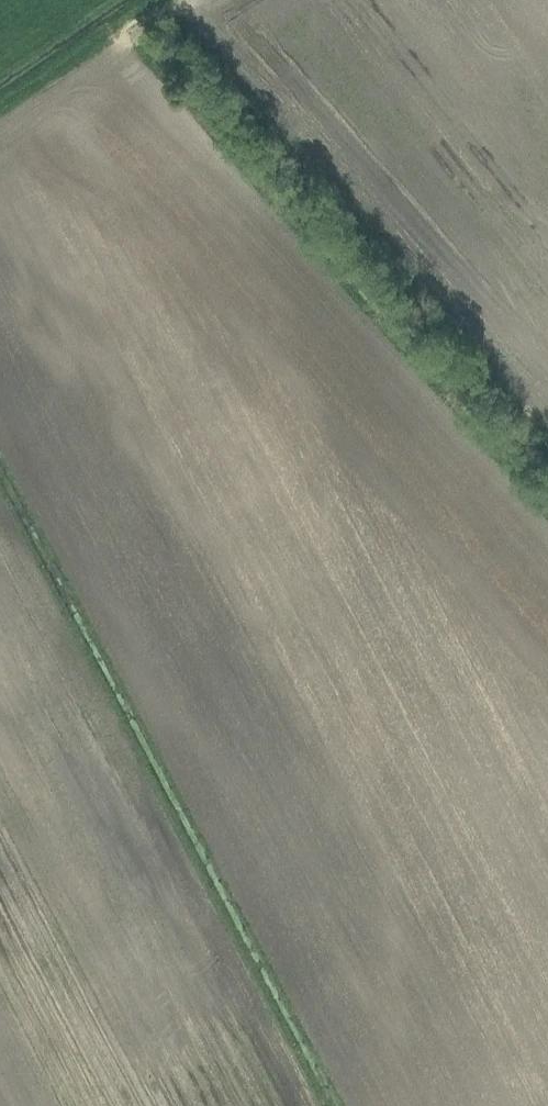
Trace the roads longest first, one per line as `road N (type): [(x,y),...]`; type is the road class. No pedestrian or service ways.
road 1 (track): [(157,0),(0,108)]

